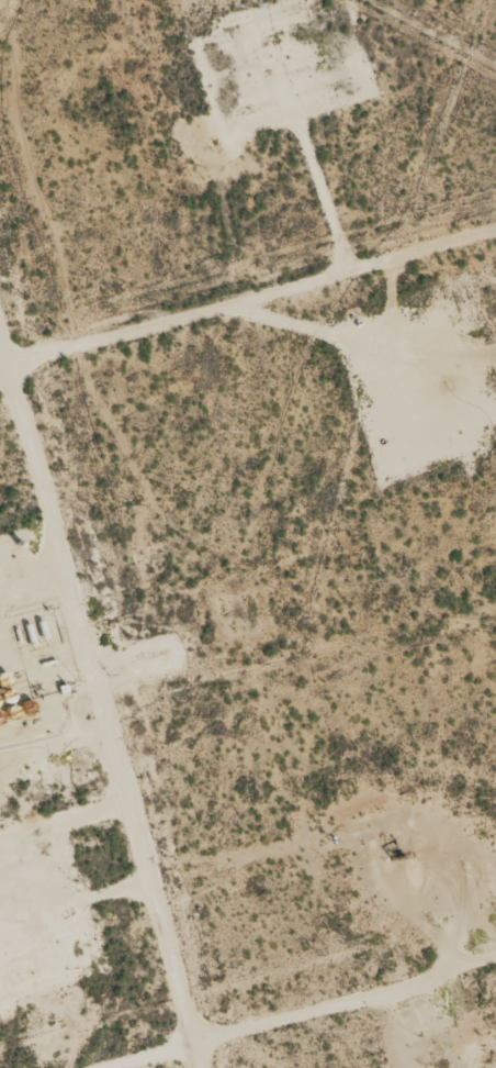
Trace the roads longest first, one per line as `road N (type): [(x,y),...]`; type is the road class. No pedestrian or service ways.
road 1 (track): [(135,1067),(0,546)]
road 2 (track): [(0,391),(495,239)]
road 3 (track): [(207,1067),(495,982)]

